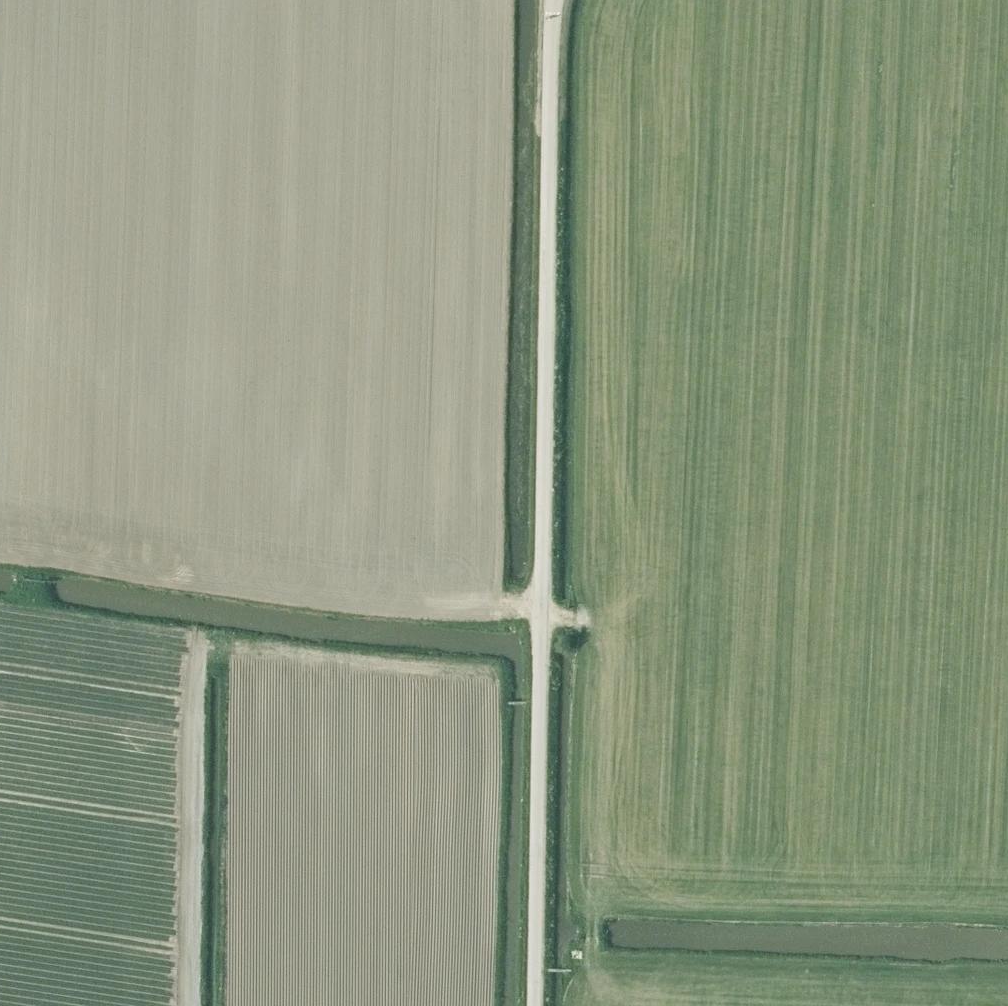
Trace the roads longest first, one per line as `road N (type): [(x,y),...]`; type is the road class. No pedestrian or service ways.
road 1 (unclassified): [(534,1005),(557,0)]

